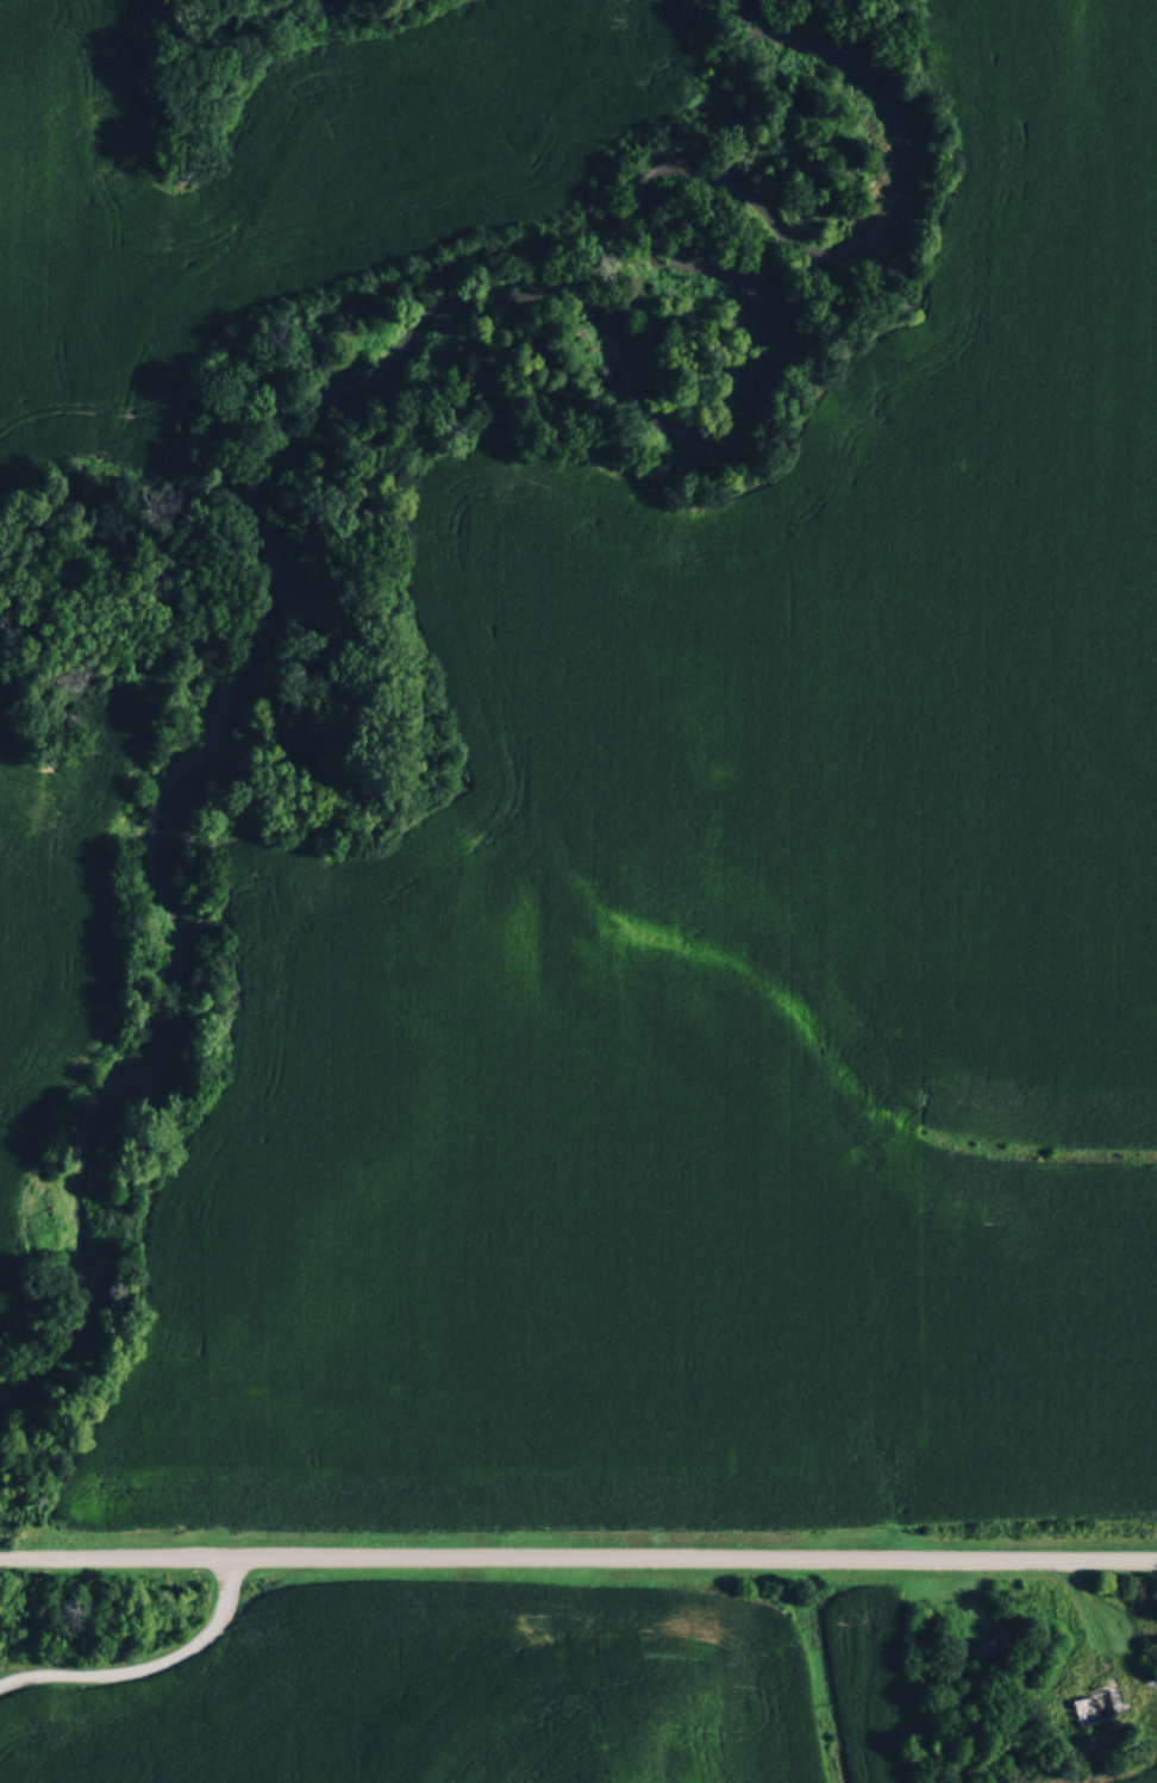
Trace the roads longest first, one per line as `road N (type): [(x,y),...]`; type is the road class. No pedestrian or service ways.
road 1 (residential): [(1156,1556),(0,1557)]

